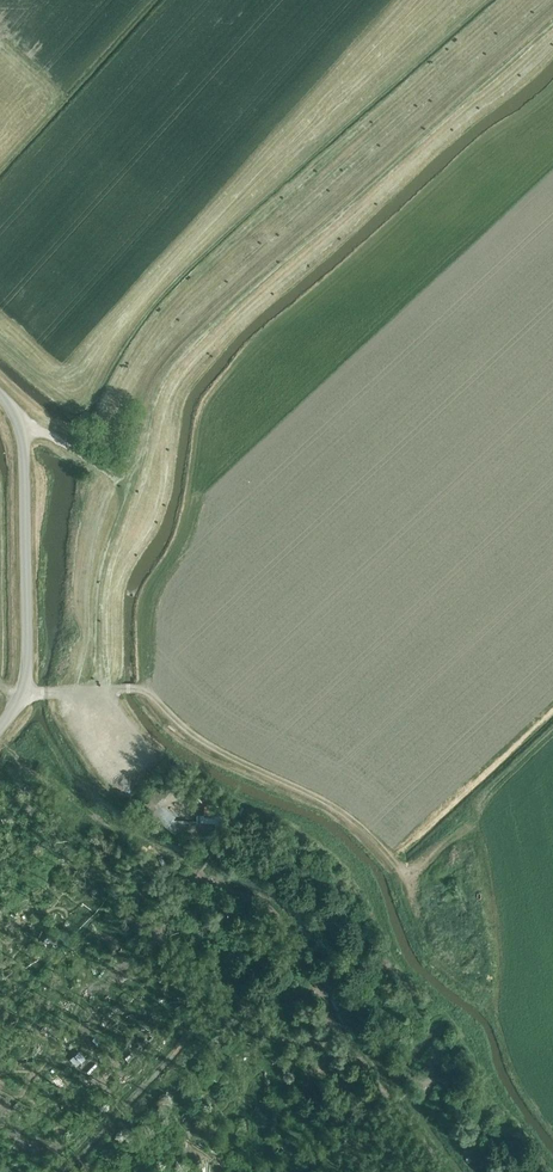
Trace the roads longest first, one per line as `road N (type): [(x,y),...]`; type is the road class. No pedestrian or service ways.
road 1 (track): [(552,23),(181,359),(156,395),(133,478),(116,482)]
road 2 (track): [(408,873),(340,810),(192,734),(140,686),(23,688)]
road 3 (unclassified): [(0,727),(23,688),(26,635),(24,433),(0,401)]
road 4 (track): [(95,690),(99,592),(127,503),(114,479),(46,433),(24,433)]
road 5 (track): [(464,822),(408,873),(428,947),(492,1007)]

